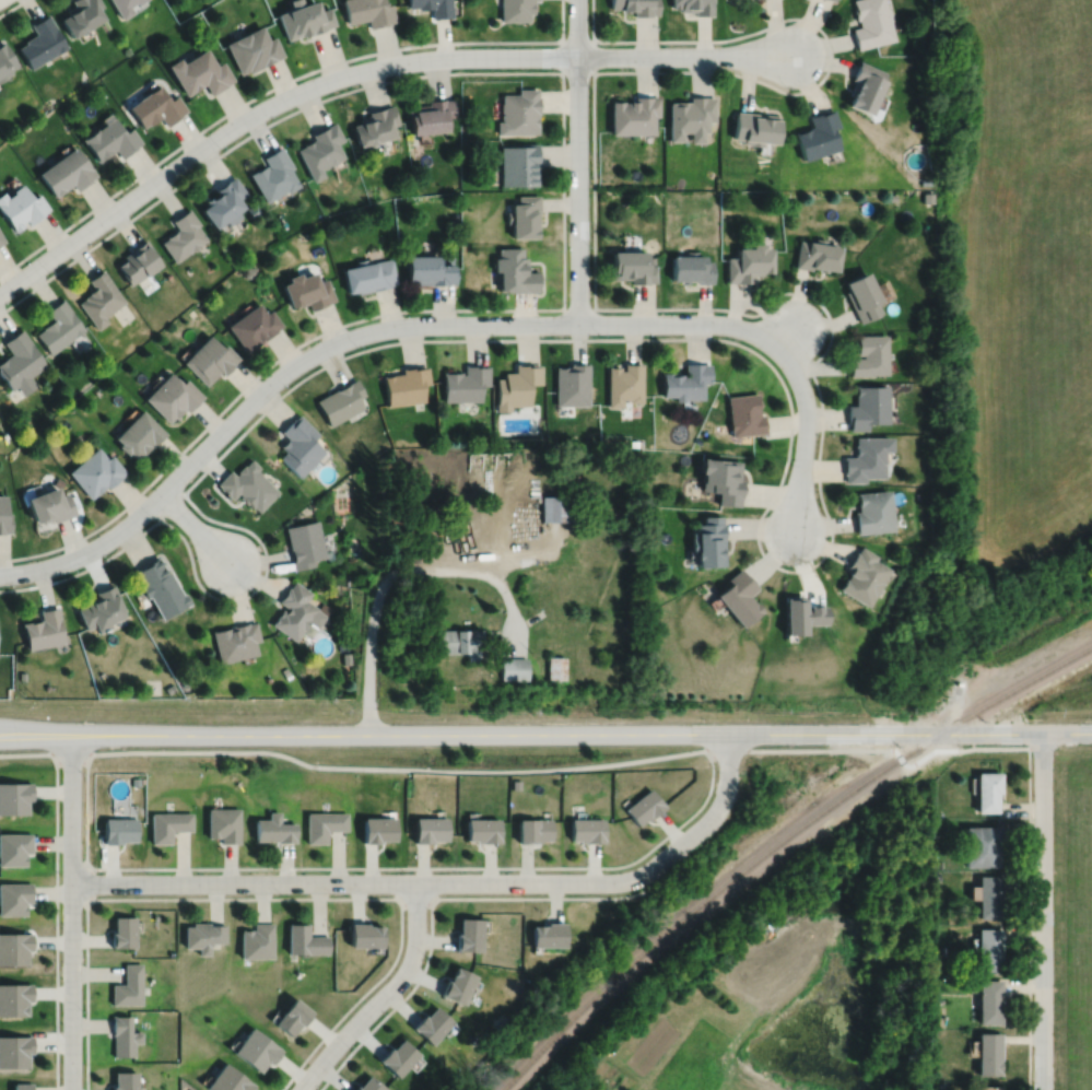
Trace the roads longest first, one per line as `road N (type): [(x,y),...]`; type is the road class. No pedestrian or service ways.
road 1 (tertiary): [(0,733),(1091,731)]
road 2 (residential): [(0,574),(52,565),(110,537),(270,384),(353,336),(423,324),(703,323)]
road 3 (residential): [(728,732),(716,810),(627,879),(71,882)]
road 4 (residential): [(0,294),(233,126),(324,81),(428,58),(577,55)]
road 5 (residential): [(1041,731),(1042,1089)]
road 6 (residential): [(71,734),(71,1089)]
road 7 (residential): [(578,323),(577,0)]
road 8 (residential): [(703,323),(795,324),(806,426),(794,534)]
road 9 (residential): [(299,1089),(406,970),(415,939),(415,881)]
road 10 (residential): [(577,55),(791,55)]

